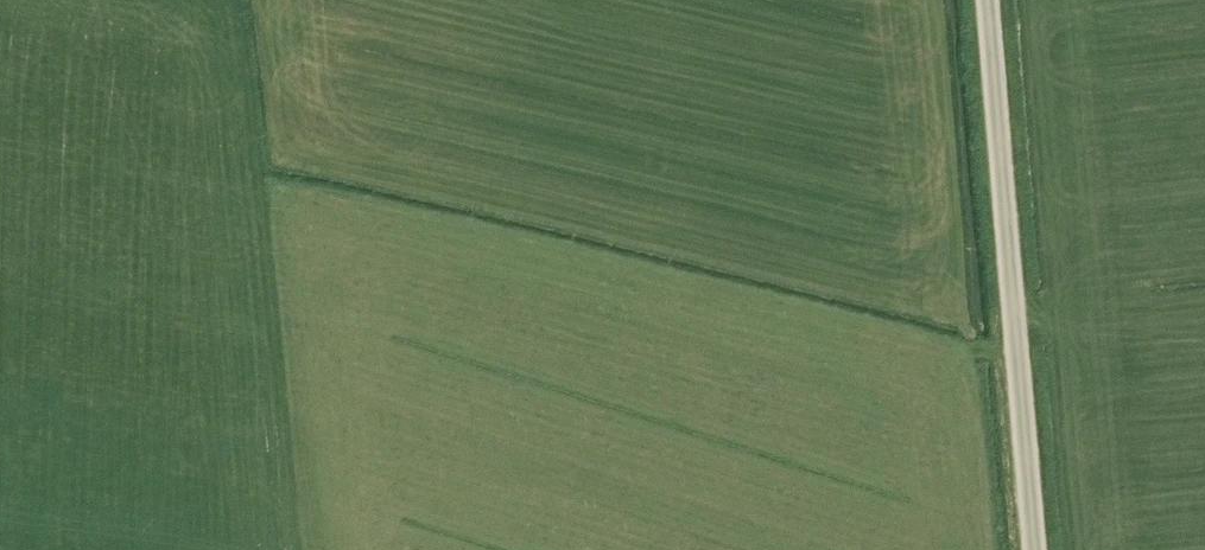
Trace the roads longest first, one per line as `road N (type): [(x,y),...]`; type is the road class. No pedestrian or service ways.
road 1 (unclassified): [(1037,549),(992,0)]

